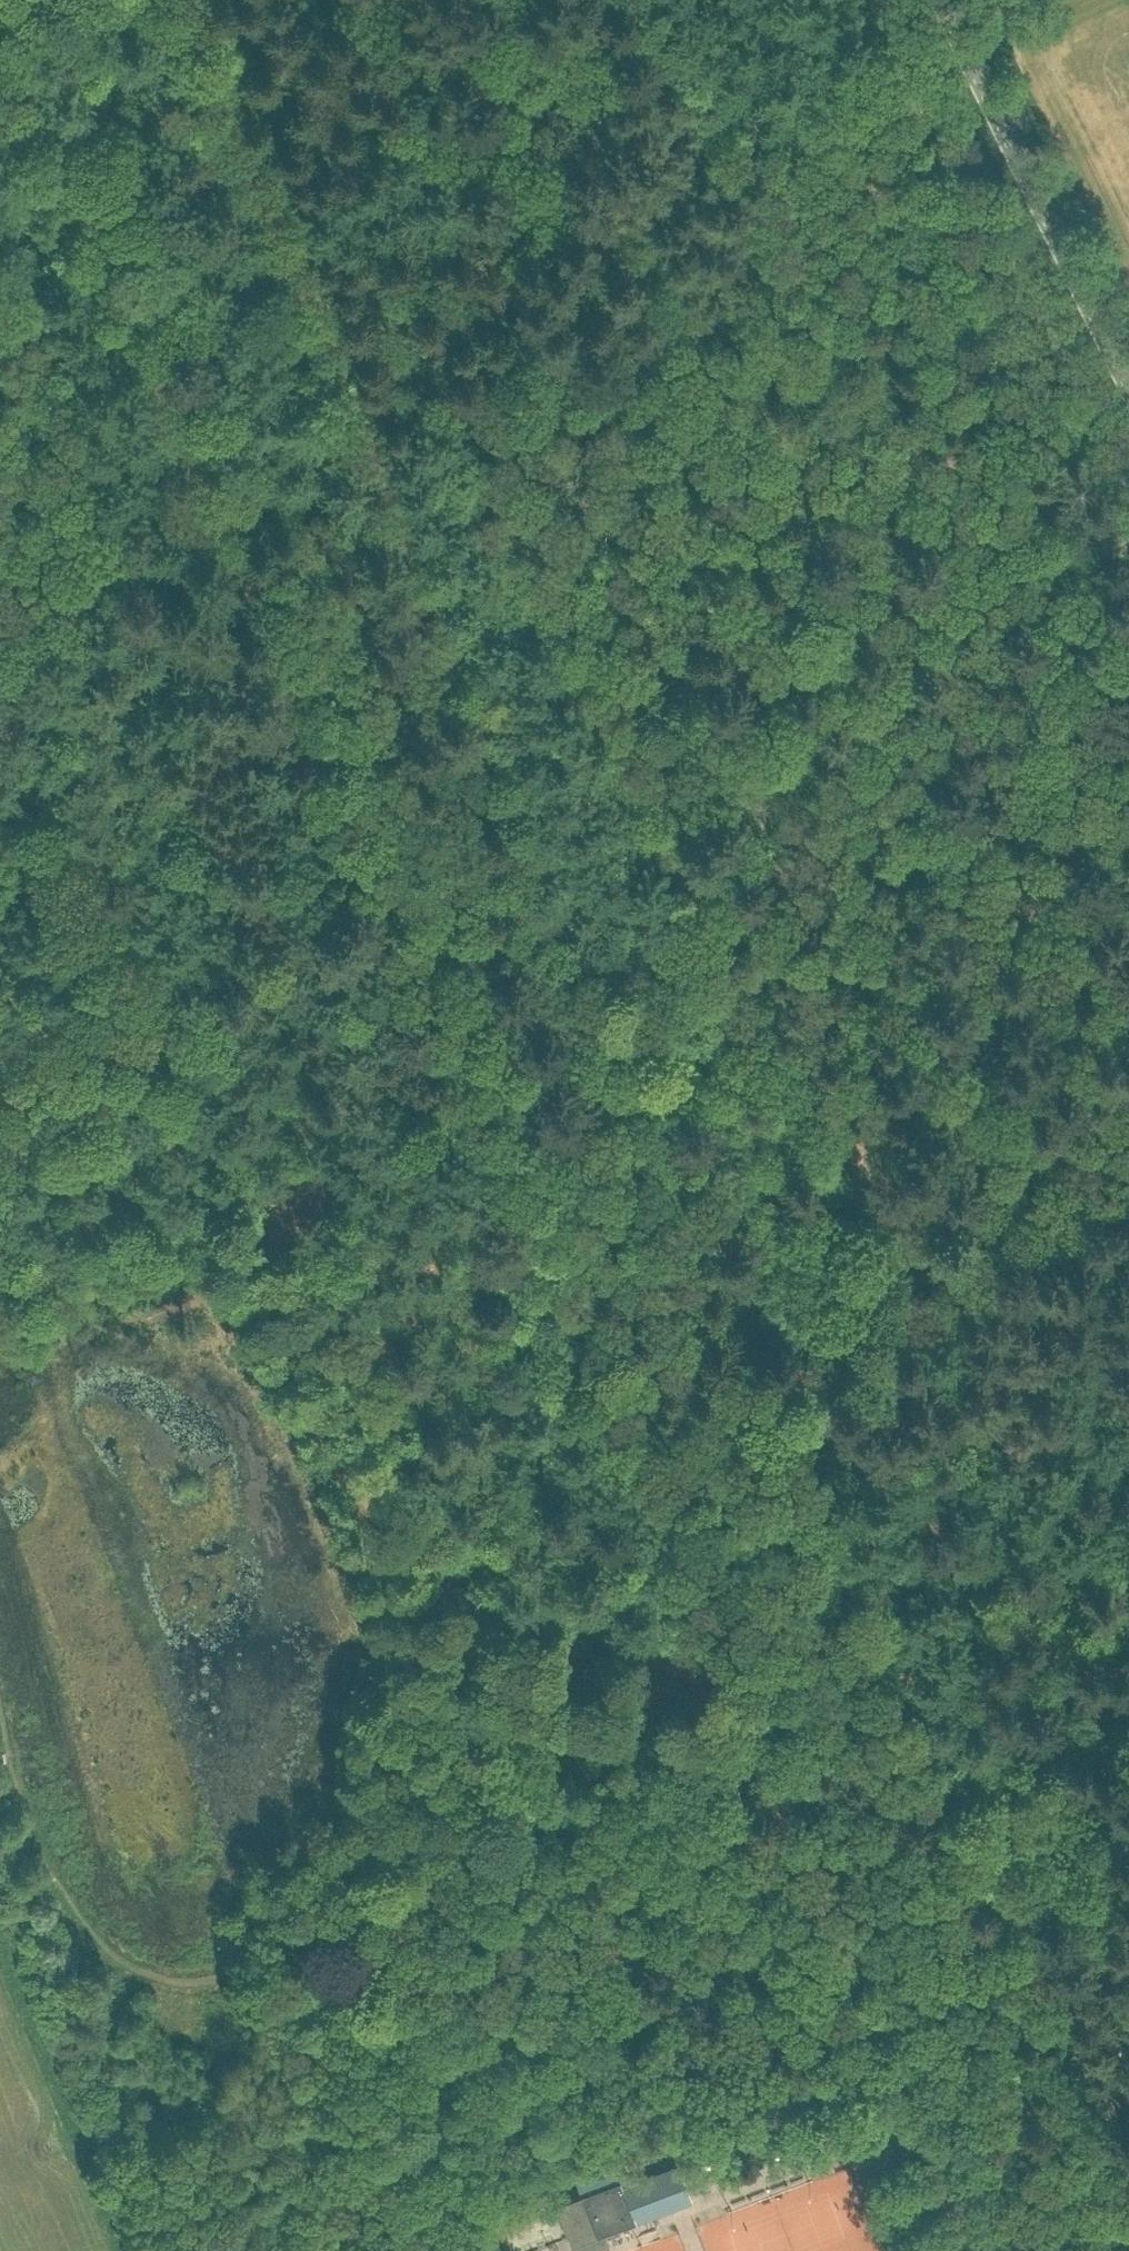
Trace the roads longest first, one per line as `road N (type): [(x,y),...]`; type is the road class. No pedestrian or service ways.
road 1 (secondary): [(1128,383),(942,0)]

